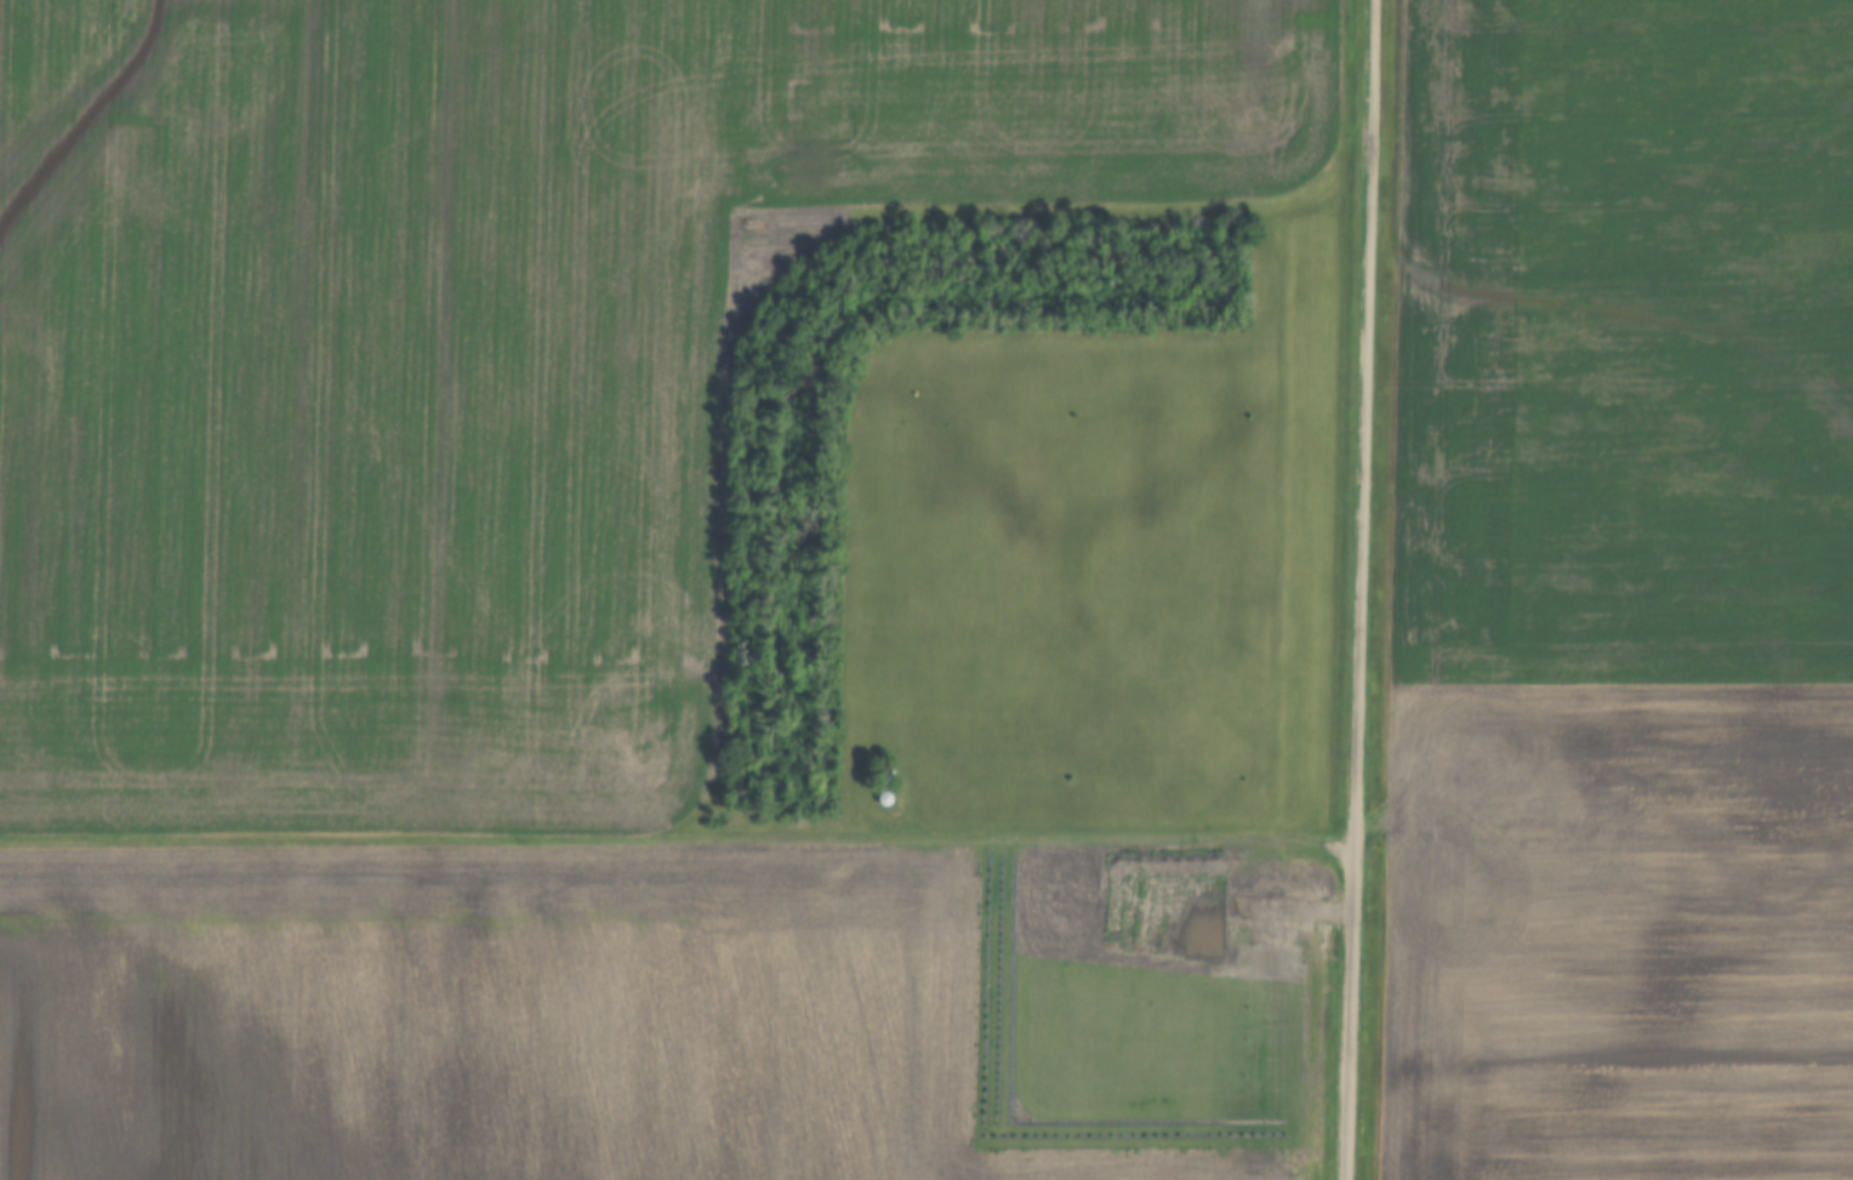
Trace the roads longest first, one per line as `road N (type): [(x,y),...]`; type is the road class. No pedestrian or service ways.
road 1 (residential): [(1366,0),(1341,1179)]

